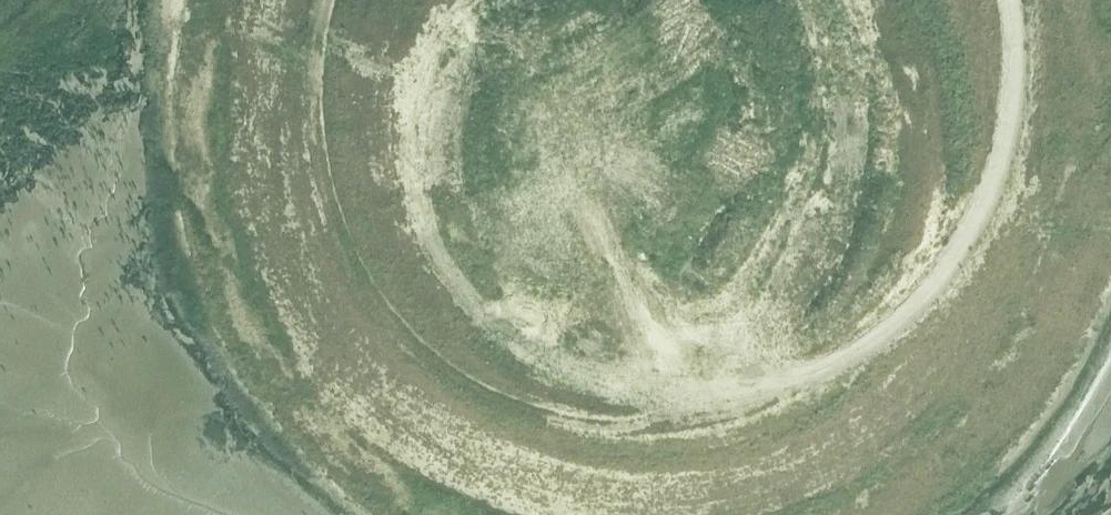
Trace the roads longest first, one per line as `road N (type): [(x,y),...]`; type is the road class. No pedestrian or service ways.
road 1 (track): [(525,100),(511,141),(514,177),(529,204),(565,224),(629,232),(675,208),(687,150),(687,86),(652,42),(587,11),(502,8),(453,49),(408,154),(409,207),(425,254),(493,338),(548,363),(708,381),(800,356),(872,304),(925,237),(981,152),(993,0)]

